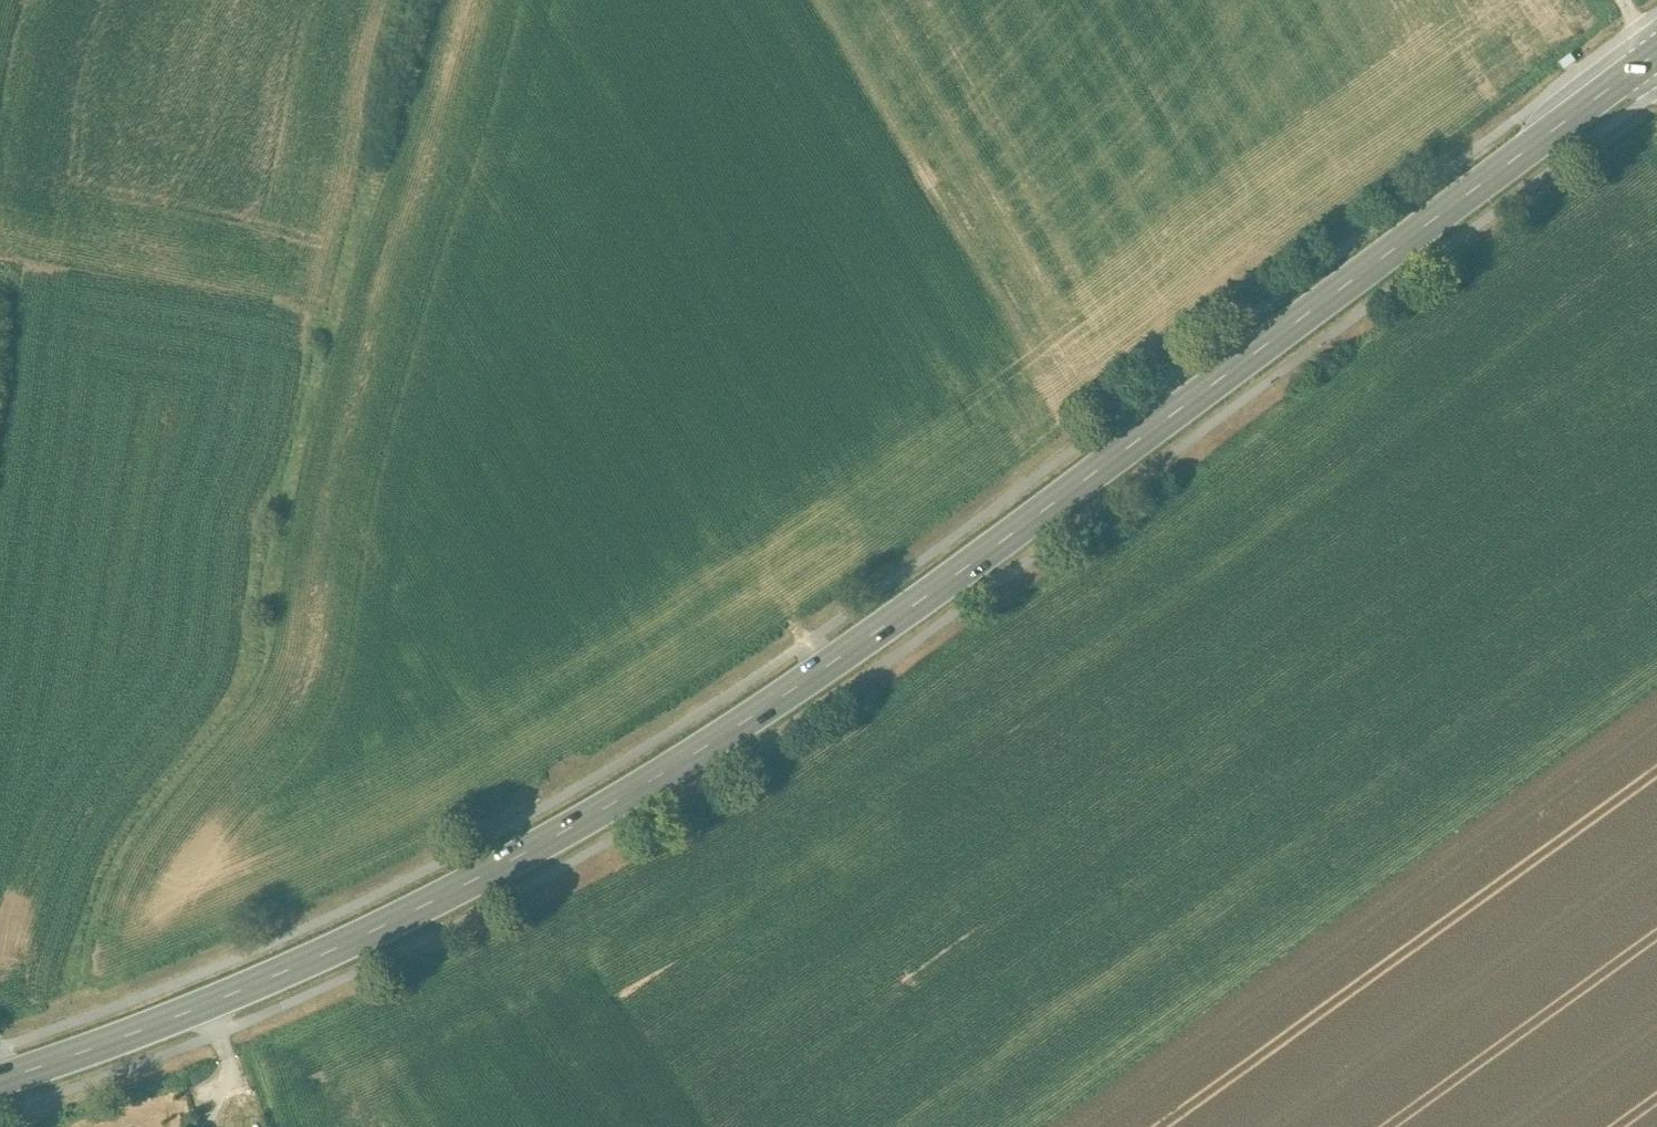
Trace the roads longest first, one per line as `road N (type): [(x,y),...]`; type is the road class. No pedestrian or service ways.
road 1 (primary): [(0,1081),(183,1015),(417,910),(692,756),(972,564),(1656,54)]

